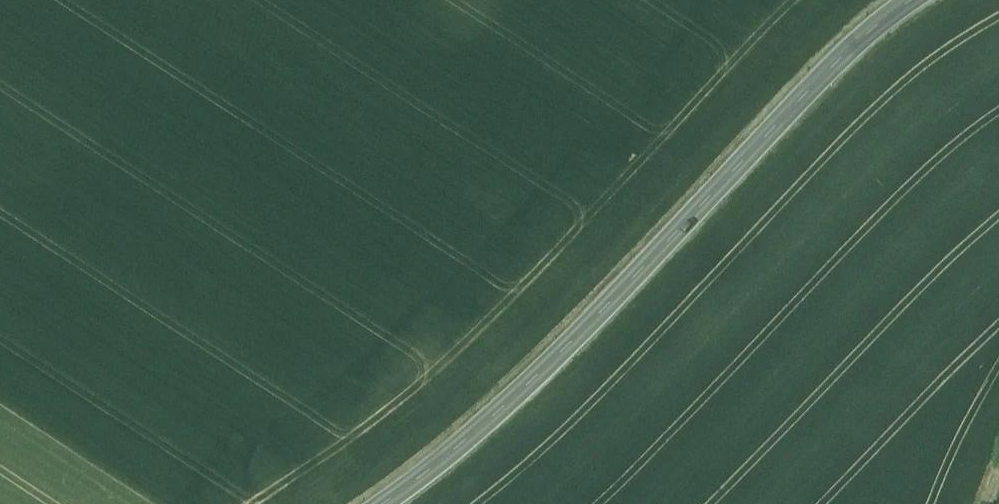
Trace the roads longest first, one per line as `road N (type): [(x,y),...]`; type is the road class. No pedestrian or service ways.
road 1 (secondary): [(912,0),(857,40),(578,335),(382,503)]

